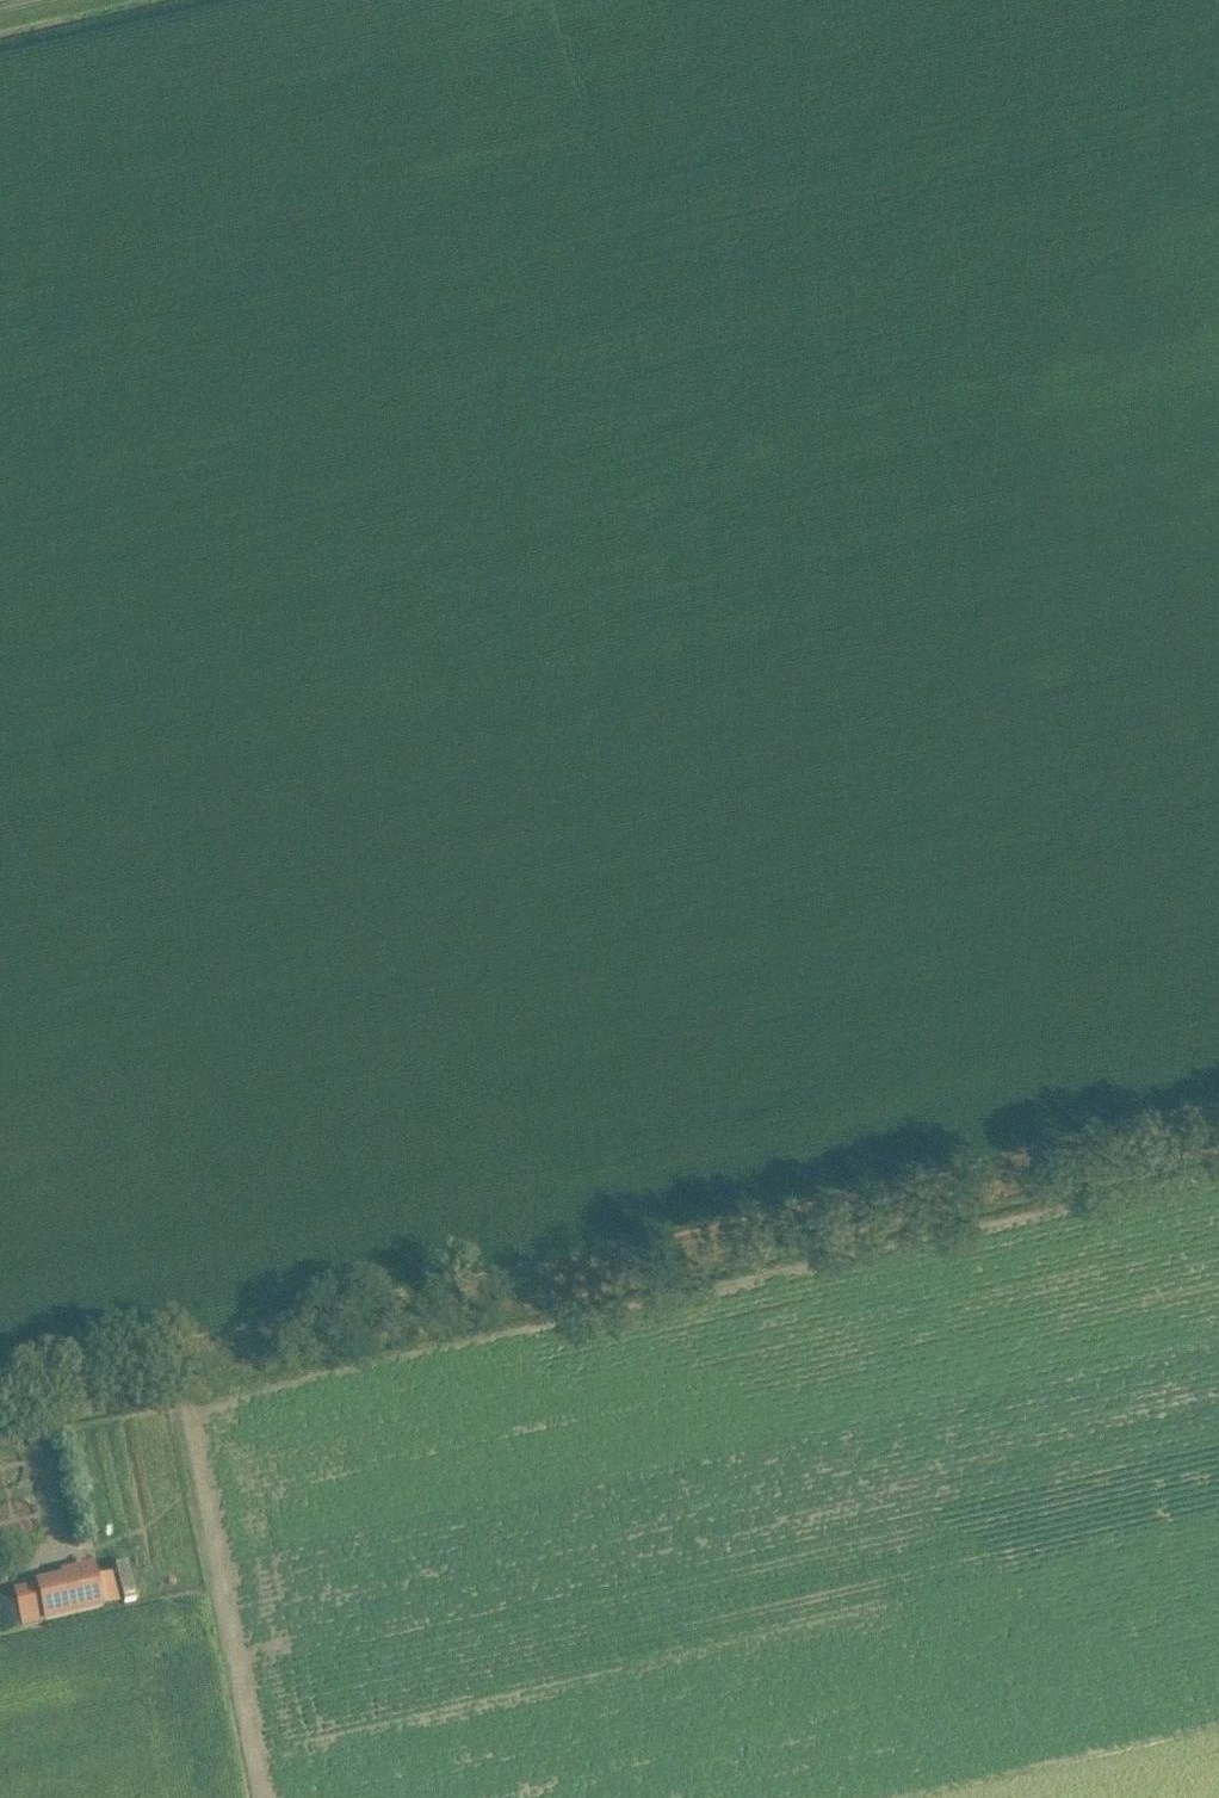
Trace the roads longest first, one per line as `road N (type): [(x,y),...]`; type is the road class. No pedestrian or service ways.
road 1 (track): [(1218,1123),(75,1380)]

